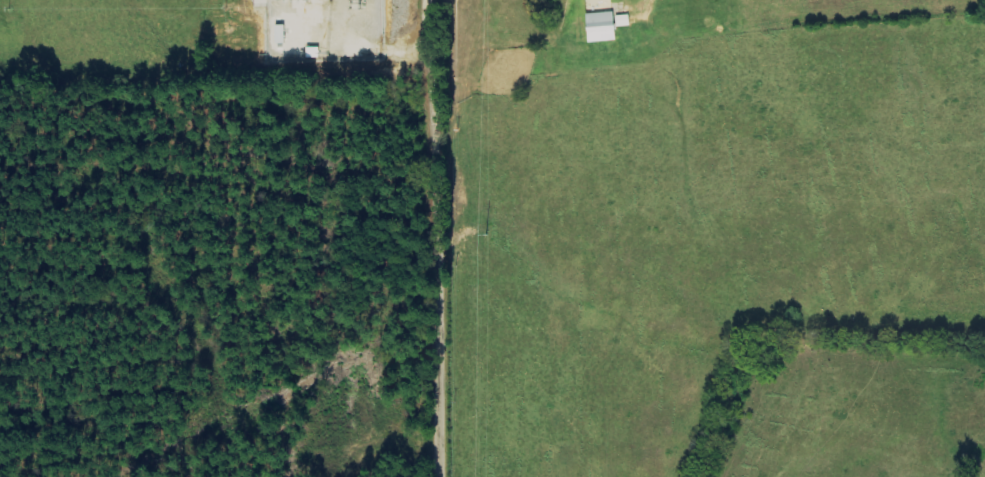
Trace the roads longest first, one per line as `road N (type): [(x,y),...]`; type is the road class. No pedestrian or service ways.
road 1 (residential): [(438,476),(431,0)]

